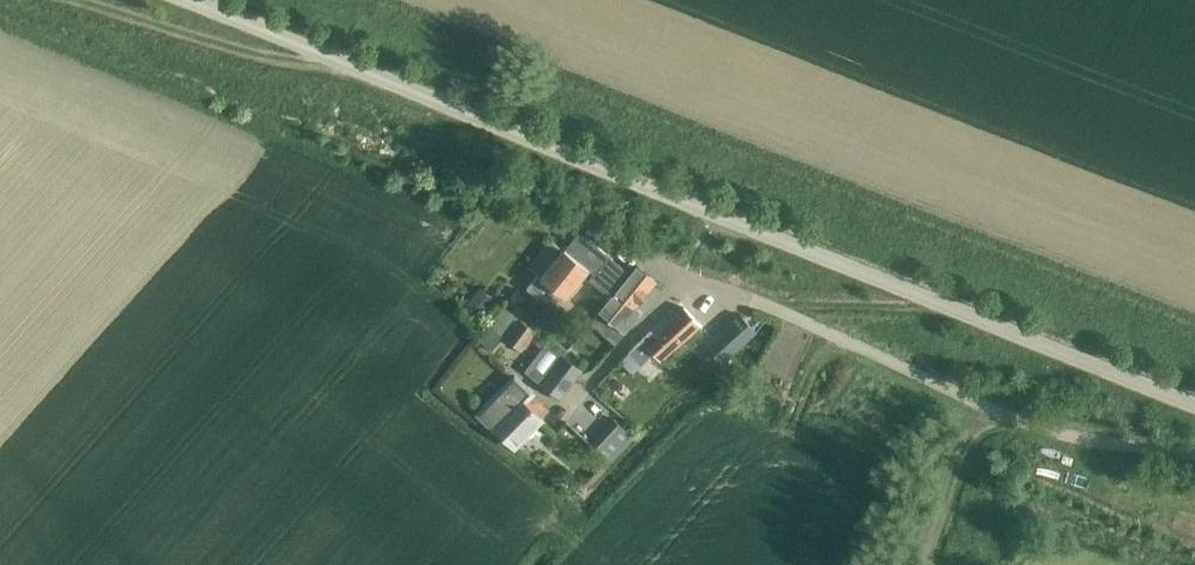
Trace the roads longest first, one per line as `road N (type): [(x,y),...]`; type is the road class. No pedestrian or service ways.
road 1 (tertiary): [(1194,407),(188,0)]
road 2 (residential): [(1194,454),(1046,430),(733,294),(691,287)]
road 3 (residential): [(691,287),(556,420)]
road 4 (residential): [(691,287),(591,218)]

